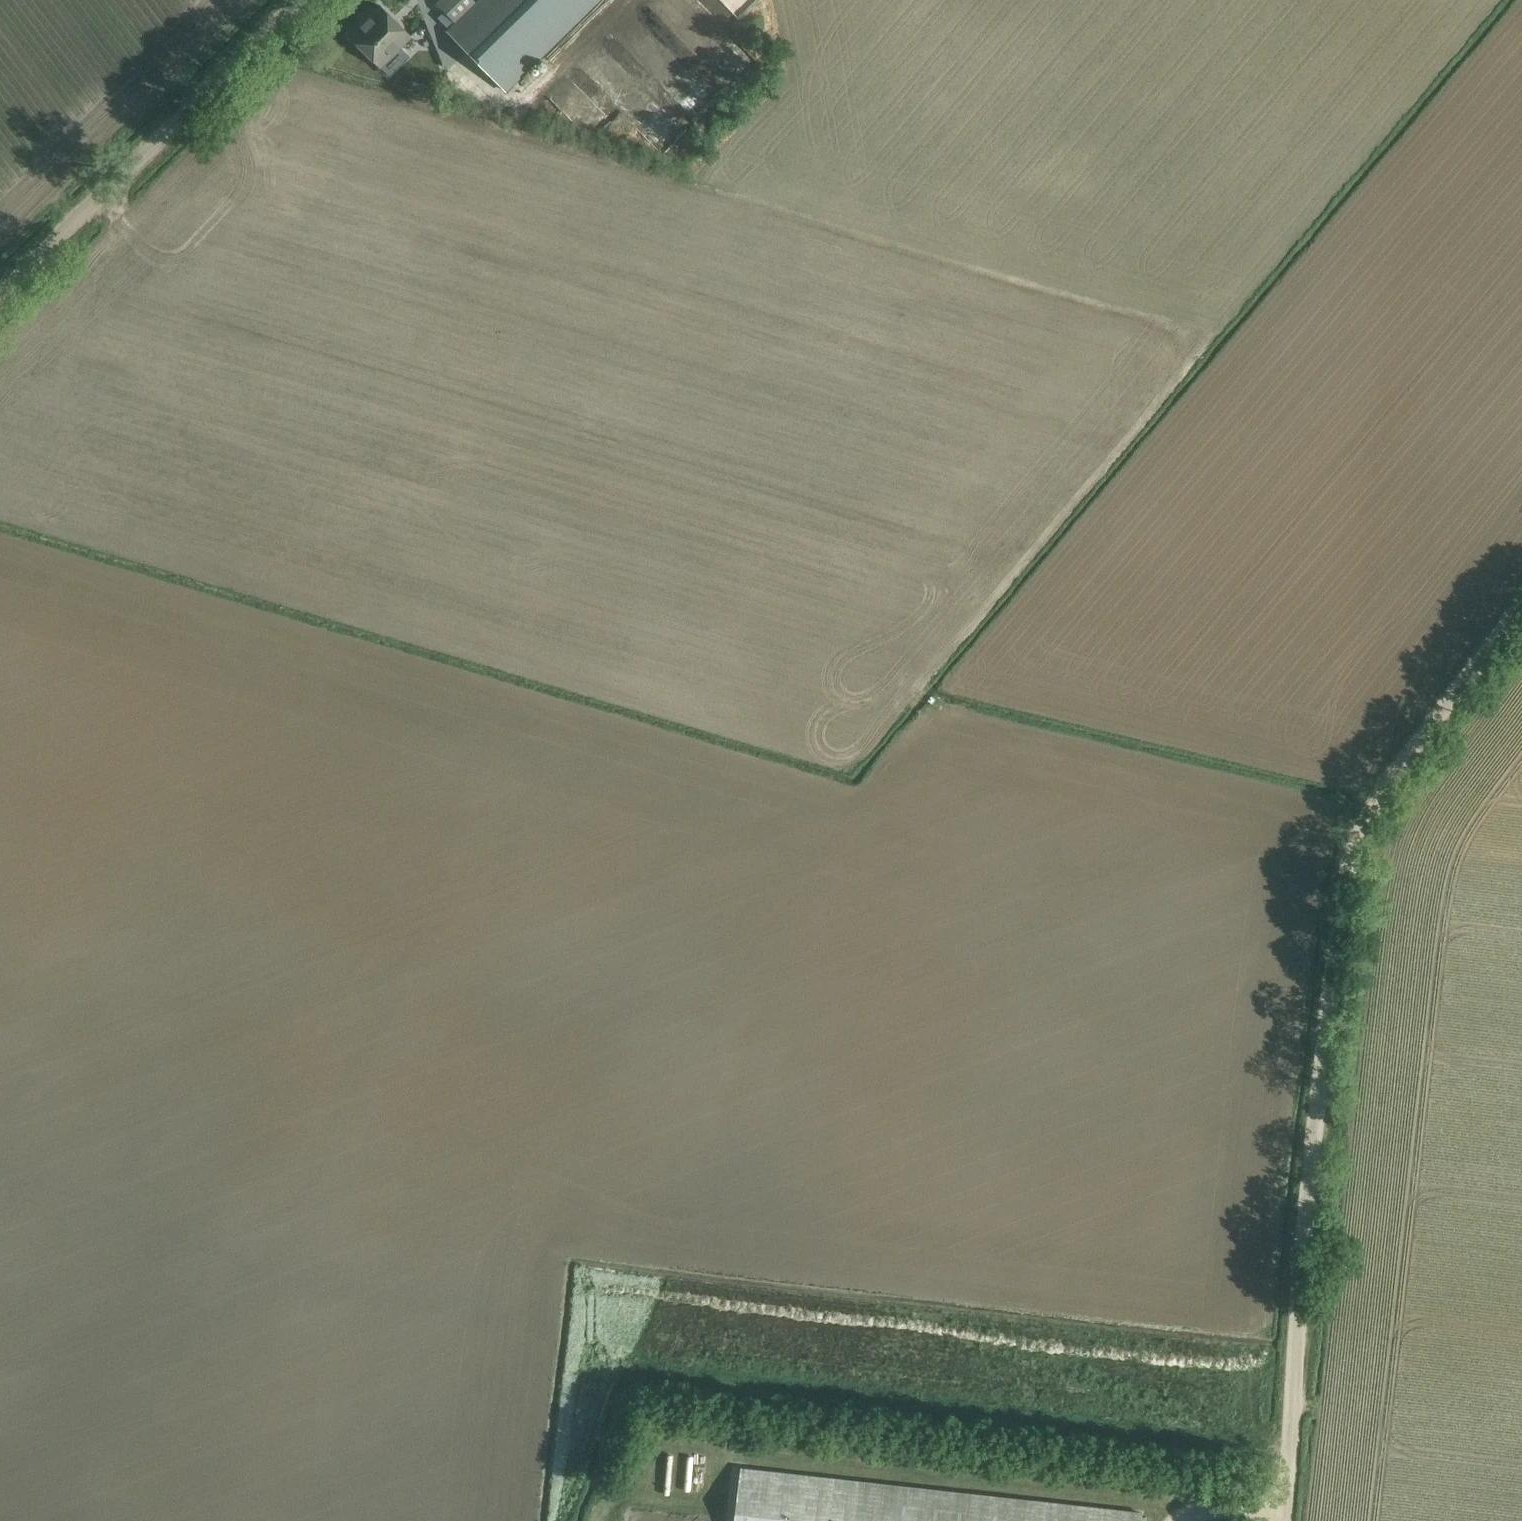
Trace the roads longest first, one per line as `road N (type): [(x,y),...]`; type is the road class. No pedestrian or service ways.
road 1 (track): [(1281,1520),(1349,870),(1375,808),(1521,608)]
road 2 (unclassified): [(0,294),(297,0)]

